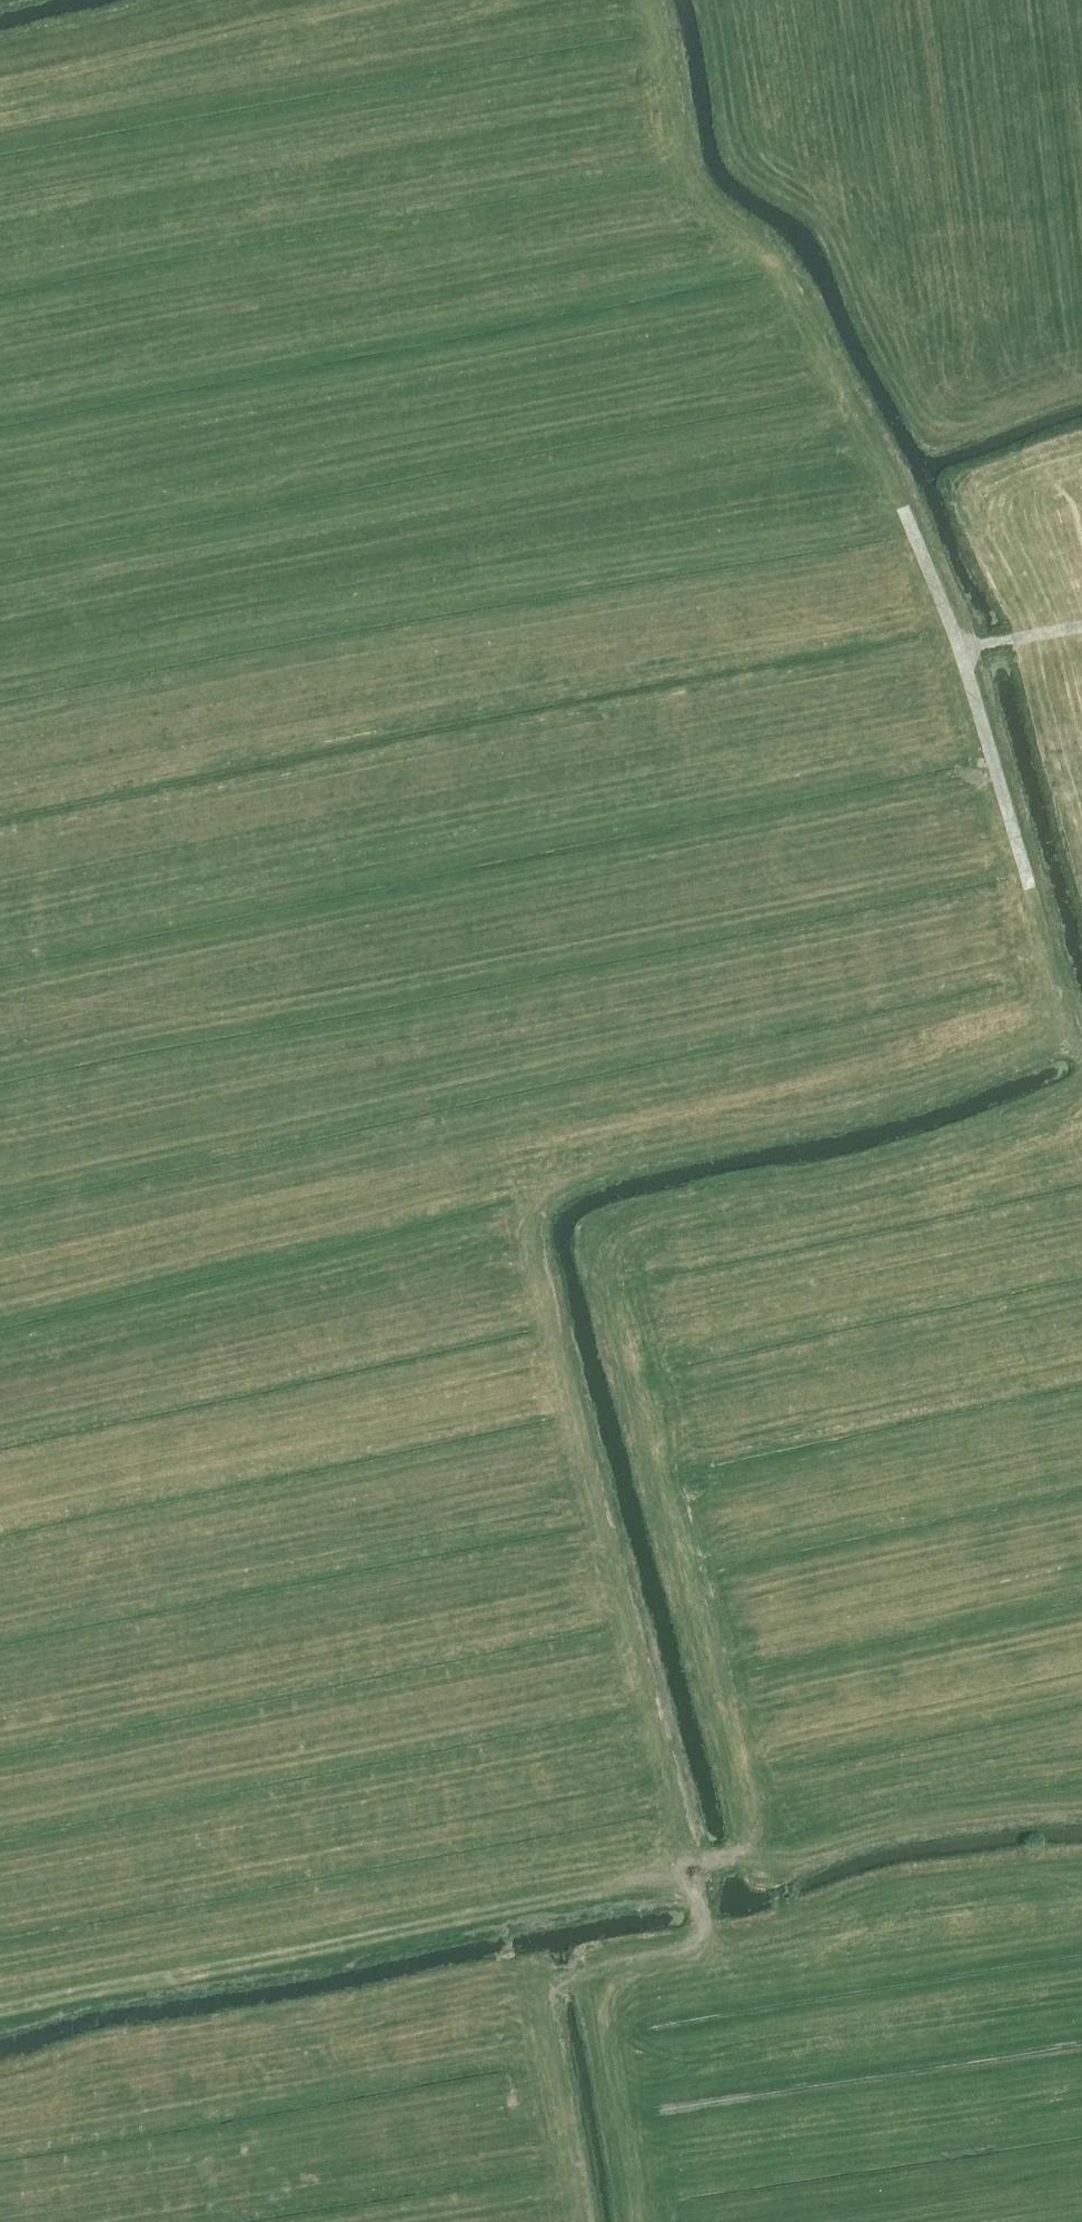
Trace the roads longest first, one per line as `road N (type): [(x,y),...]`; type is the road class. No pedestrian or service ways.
road 1 (track): [(904,509),(960,648),(1031,887)]
road 2 (track): [(1081,627),(960,648)]

